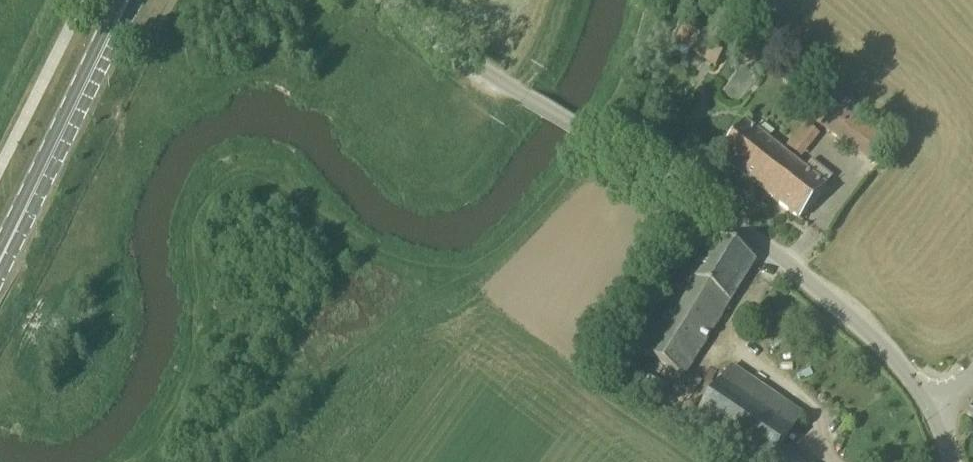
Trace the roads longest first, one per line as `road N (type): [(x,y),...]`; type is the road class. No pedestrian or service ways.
road 1 (unclassified): [(934,418),(921,391),(833,300),(587,136),(435,46),(384,0)]
road 2 (primary): [(0,258),(112,29)]

